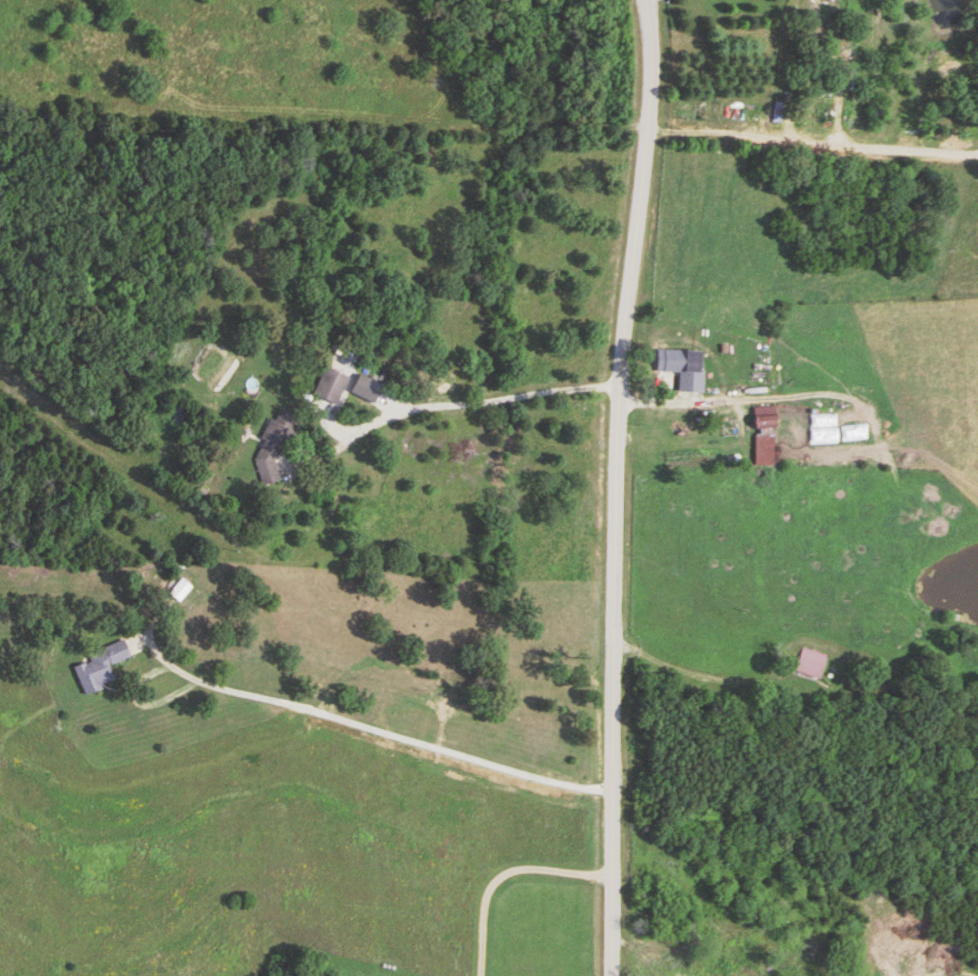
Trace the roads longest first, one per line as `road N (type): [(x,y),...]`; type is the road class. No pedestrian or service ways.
road 1 (residential): [(605,975),(618,363),(644,0)]

